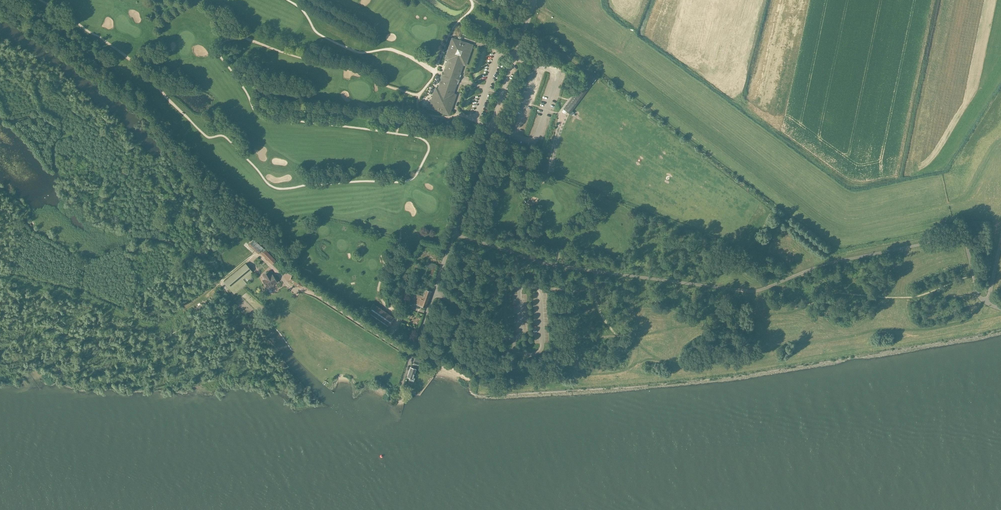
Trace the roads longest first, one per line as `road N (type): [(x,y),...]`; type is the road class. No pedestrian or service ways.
road 1 (unclassified): [(533,5),(454,235)]
road 2 (unclassified): [(412,356),(297,290),(259,255)]
road 3 (unclassified): [(412,356),(454,235)]

